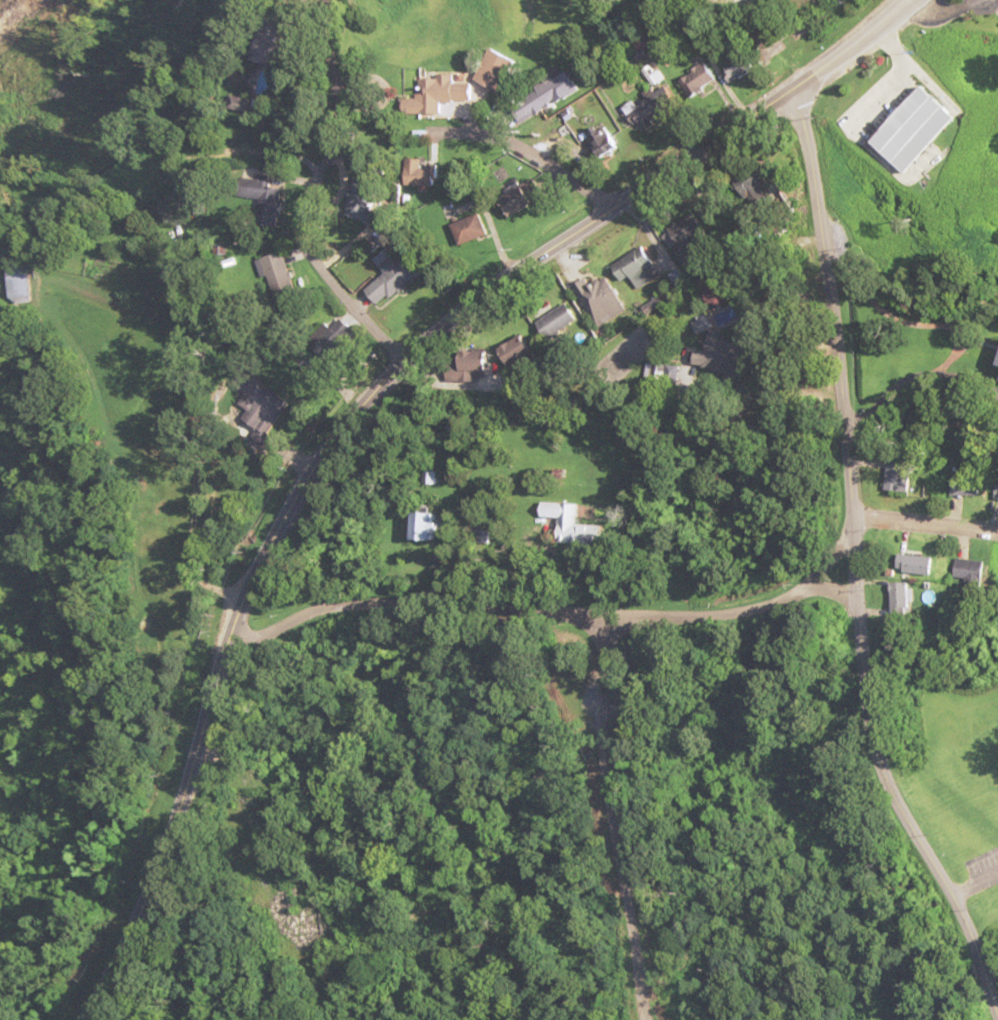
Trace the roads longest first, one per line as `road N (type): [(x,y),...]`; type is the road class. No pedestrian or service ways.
road 1 (secondary): [(223,662),(279,508),(330,422),(418,341),(915,0)]
road 2 (residential): [(997,995),(901,812),(862,667),(844,300),(801,84)]
road 3 (residential): [(856,515),(813,581),(713,614),(594,615),(376,596),(304,613),(223,662)]
road 4 (residential): [(418,341),(349,306),(311,256),(309,233),(376,129),(378,87),(365,55),(369,0)]
road 5 (secondary): [(53,1019),(118,927),(223,662)]
road 6 (residential): [(376,129),(466,130),(516,145),(612,205)]
road 7 (residential): [(856,515),(997,527)]

